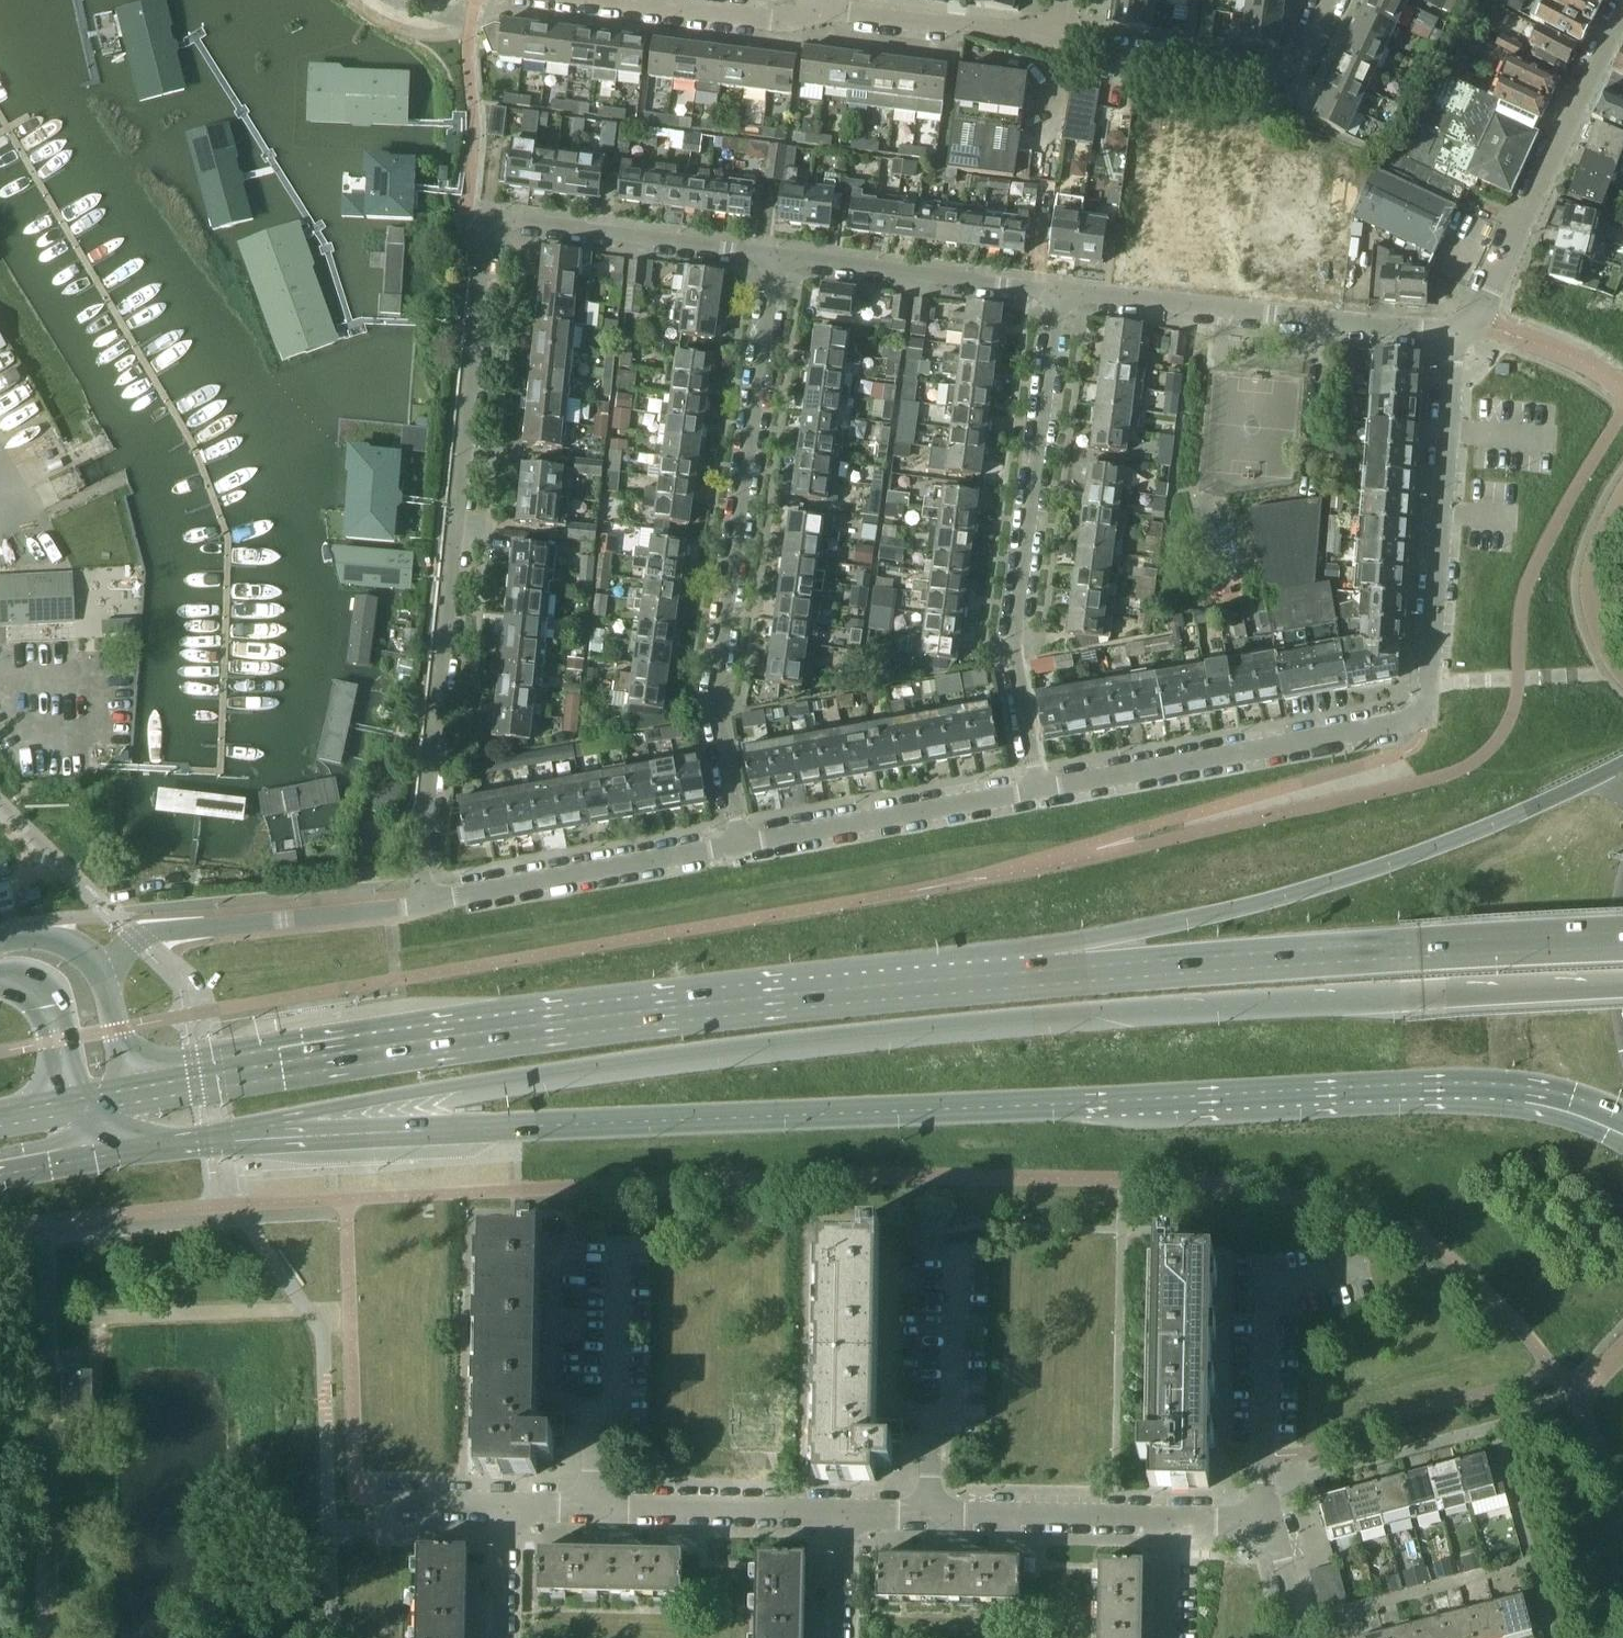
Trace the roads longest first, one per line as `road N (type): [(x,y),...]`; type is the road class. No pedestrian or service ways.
road 1 (motorway): [(283,1116),(451,1086),(879,1032),(1100,1011),(1622,989)]
road 2 (primary): [(283,1116),(418,1131),(1439,1083),(1527,1088),(1622,1118)]
road 3 (residential): [(419,903),(481,227),(509,222),(774,259)]
road 4 (primary): [(1022,981),(448,1041),(136,1096)]
road 5 (residential): [(1040,792),(1418,720),(1427,710),(1459,333)]
road 6 (primary): [(1622,763),(1402,865),(1295,899),(1141,933),(1022,981)]
road 7 (motorway): [(1622,945),(1022,981)]
road 8 (residential): [(774,259),(718,682),(738,847)]
road 9 (residential): [(1056,294),(1017,638),(1020,706),(1040,792)]
road 10 (residential): [(1056,294),(1459,333)]
road 11 (residential): [(1459,333),(1622,13)]
road 12 (residential): [(836,1515),(501,1503)]
road 13 (unclassified): [(102,971),(140,939),(169,931),(419,903)]
road 14 (residential): [(1266,1524),(1267,1288),(1359,1267)]
road 15 (residential): [(1166,1522),(836,1515)]
road 16 (residential): [(419,903),(738,847)]
road 17 (residential): [(1061,39),(1112,57),(1277,74),(1299,68),(1330,0)]
road 18 (residential): [(738,847),(1040,792)]
road 19 (residential): [(774,259),(1056,294)]
road 20 (residential): [(1061,39),(818,11)]
road 21 (residential): [(818,11),(773,20),(607,0)]
road 22 (primary): [(111,1148),(283,1116)]
road 23 (unclassified): [(0,984),(25,986),(52,1017),(69,1108)]
road 24 (residential): [(501,1503),(358,1499)]
road 25 (residential): [(499,1637),(501,1503)]
road 26 (unclassified): [(136,1096),(102,971)]
road 27 (residential): [(836,1637),(836,1515)]
road 28 (residential): [(1302,1637),(1266,1524)]

